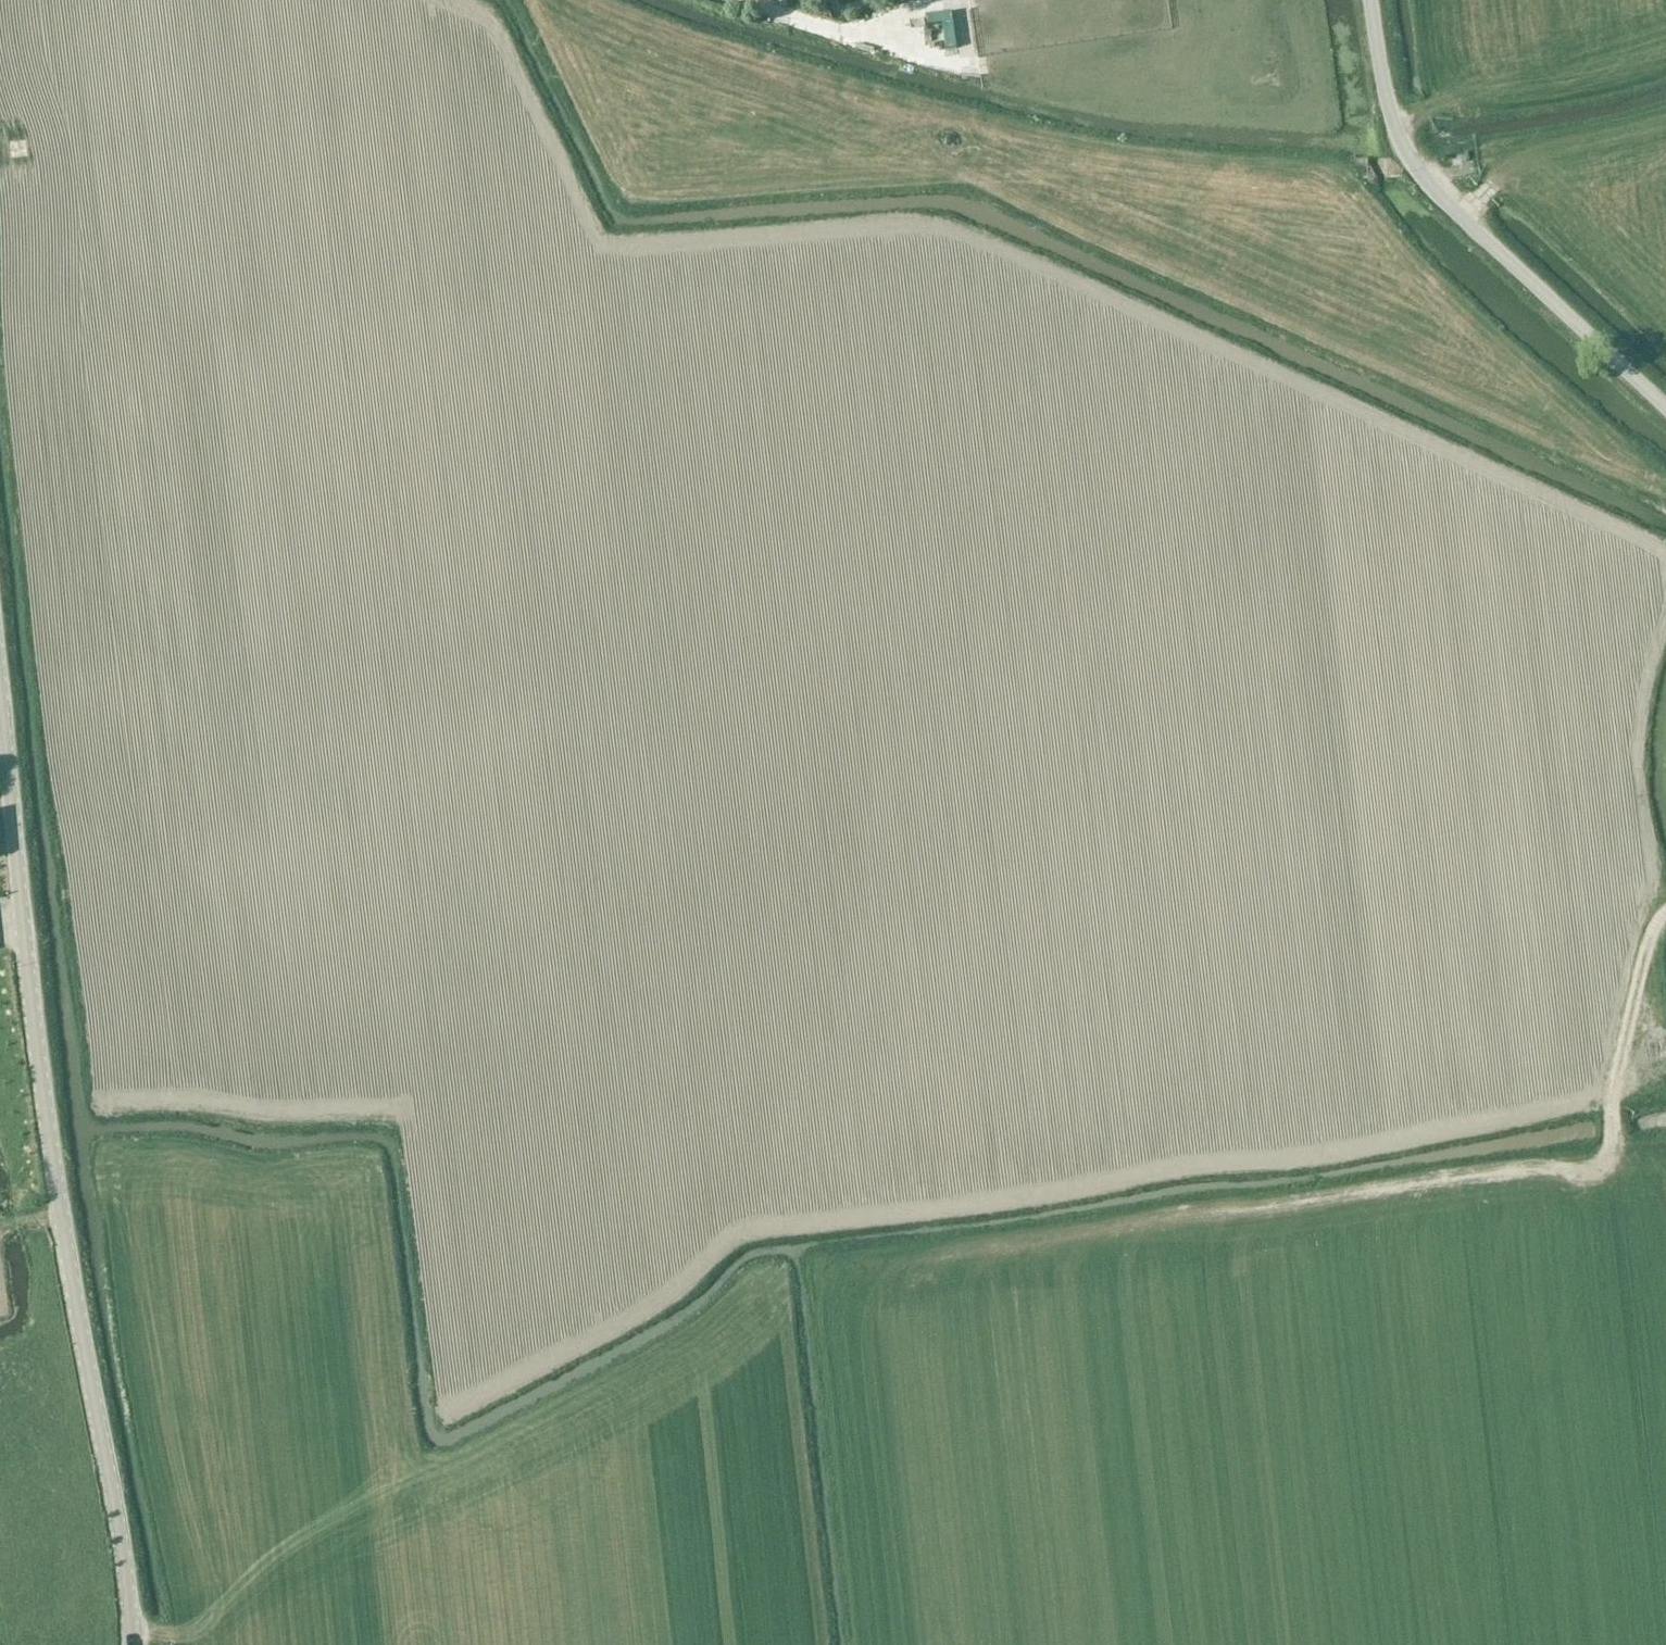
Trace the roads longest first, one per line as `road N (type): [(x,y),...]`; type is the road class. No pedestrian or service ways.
road 1 (tertiary): [(131,1644),(125,1571),(58,1202),(0,684)]
road 2 (track): [(1613,1144),(1612,1092),(1639,968),(1665,915)]

